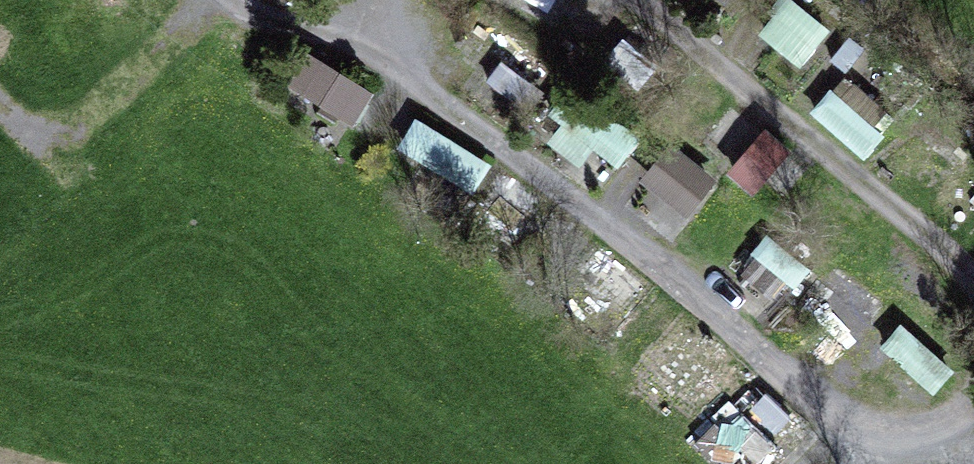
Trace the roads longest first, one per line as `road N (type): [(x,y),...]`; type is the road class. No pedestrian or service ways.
road 1 (track): [(217,0),(337,49),(530,172),(674,273),(860,452),(909,457),(958,434),(973,414)]
road 2 (track): [(973,283),(629,0)]
road 3 (track): [(0,116),(14,130),(65,134),(215,0)]

